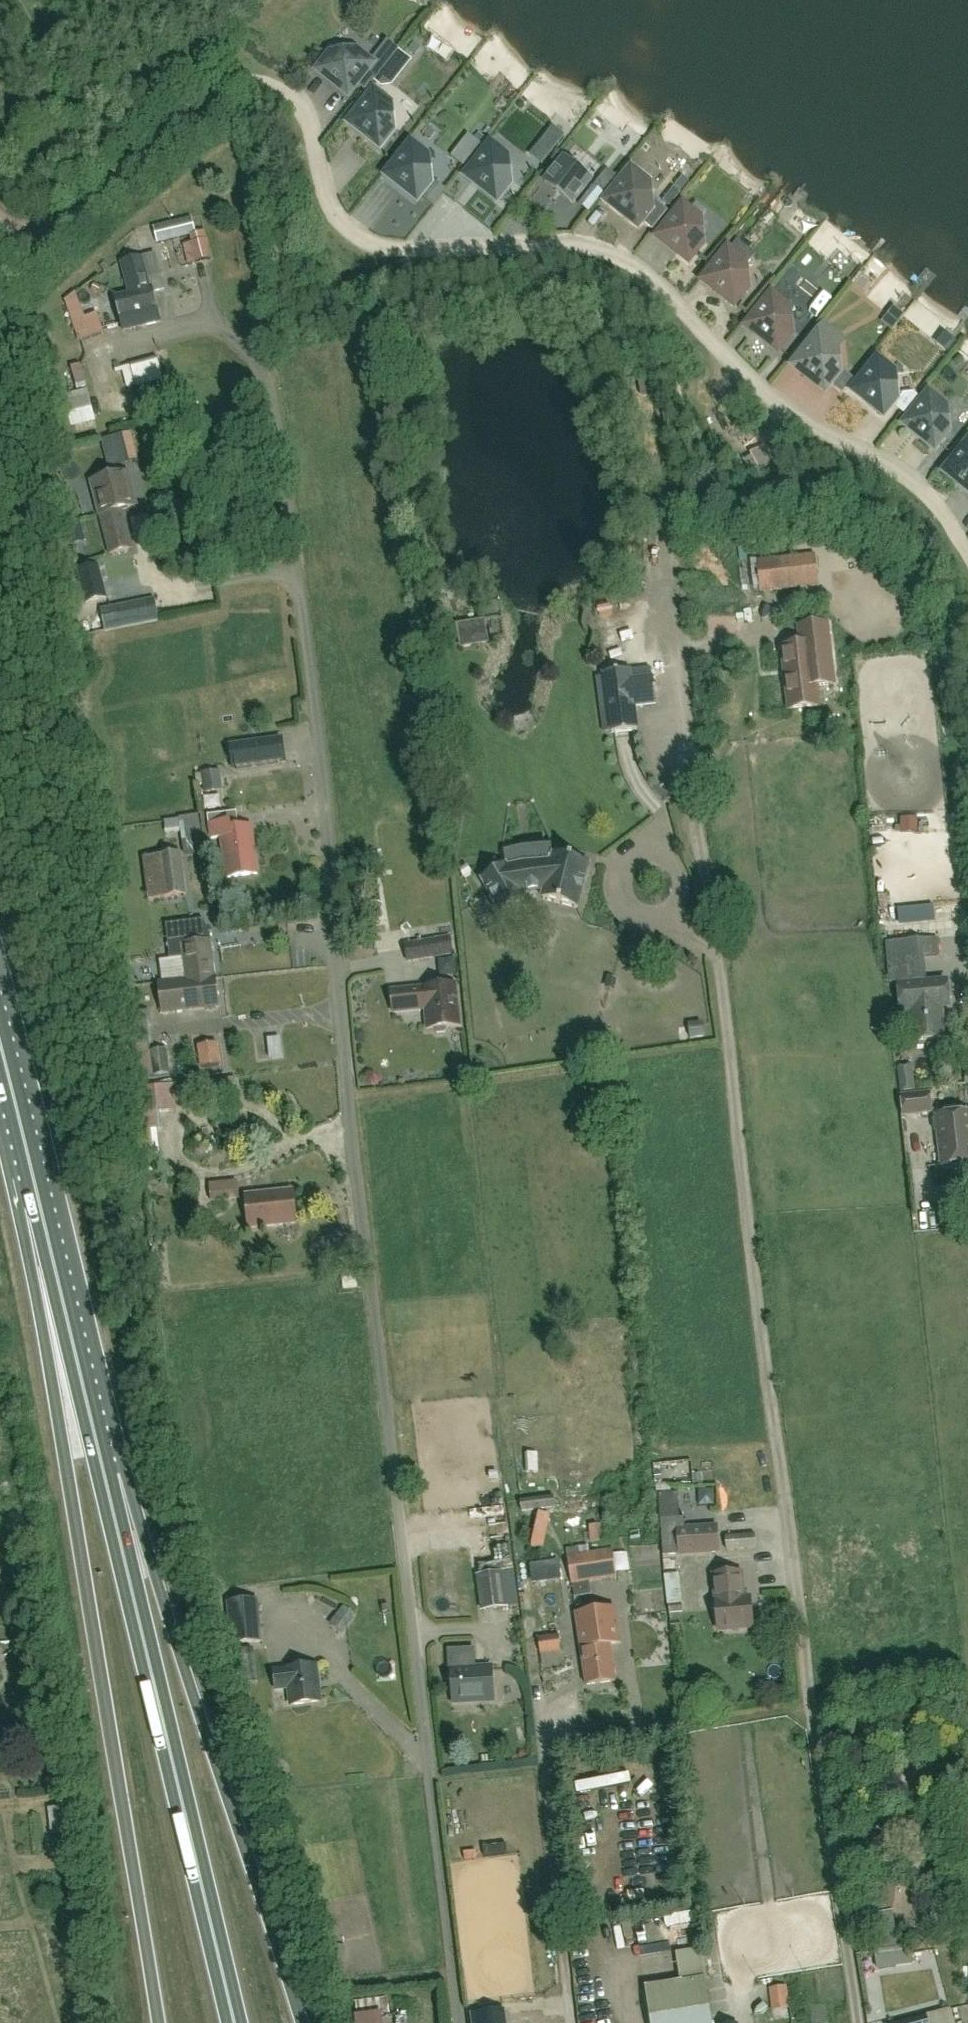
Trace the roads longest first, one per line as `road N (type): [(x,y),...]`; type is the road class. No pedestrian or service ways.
road 1 (residential): [(859,2022),(761,1350),(728,1032),(695,814),(687,671)]
road 2 (residential): [(459,2022),(348,1122),(338,974)]
road 3 (track): [(967,559),(937,504),(778,406),(622,261),(569,247),(367,245),(340,227),(309,122),(291,98),(265,84),(234,84),(198,101)]
road 4 (trunk): [(33,1174),(66,1458),(157,2022)]
road 5 (trunk): [(295,2022),(144,1549),(104,1469)]
road 6 (trunk): [(234,2022),(104,1469)]
road 7 (trunk): [(104,1469),(33,1174)]
road 8 (track): [(198,101),(49,231),(32,235)]
road 9 (trunk): [(33,1174),(0,1043)]

